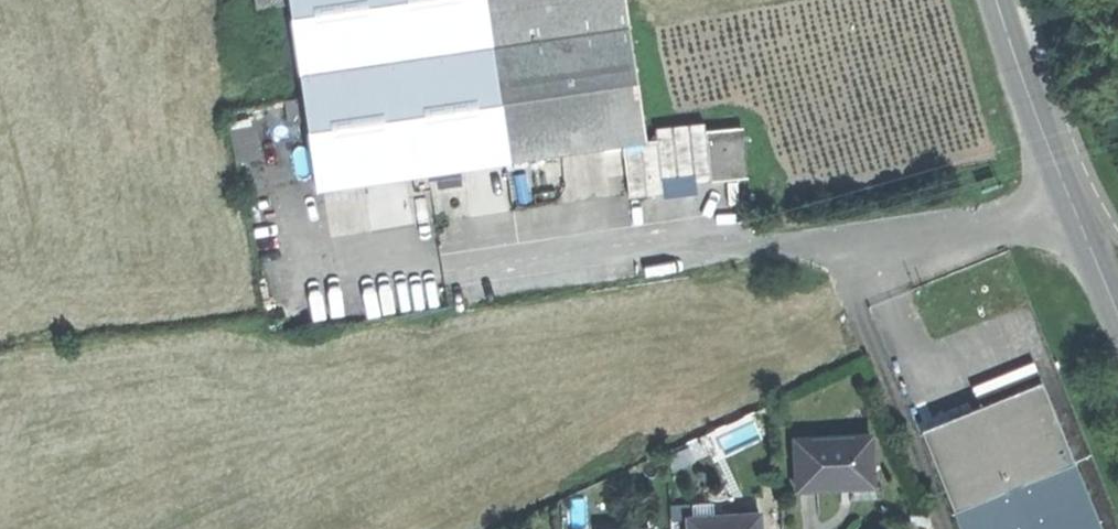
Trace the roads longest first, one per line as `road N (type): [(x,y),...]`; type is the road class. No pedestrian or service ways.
road 1 (unclassified): [(1069,199),(871,240),(621,249)]
road 2 (secondary): [(1000,0),(1069,199)]
road 3 (secondary): [(1069,199),(1117,319)]

